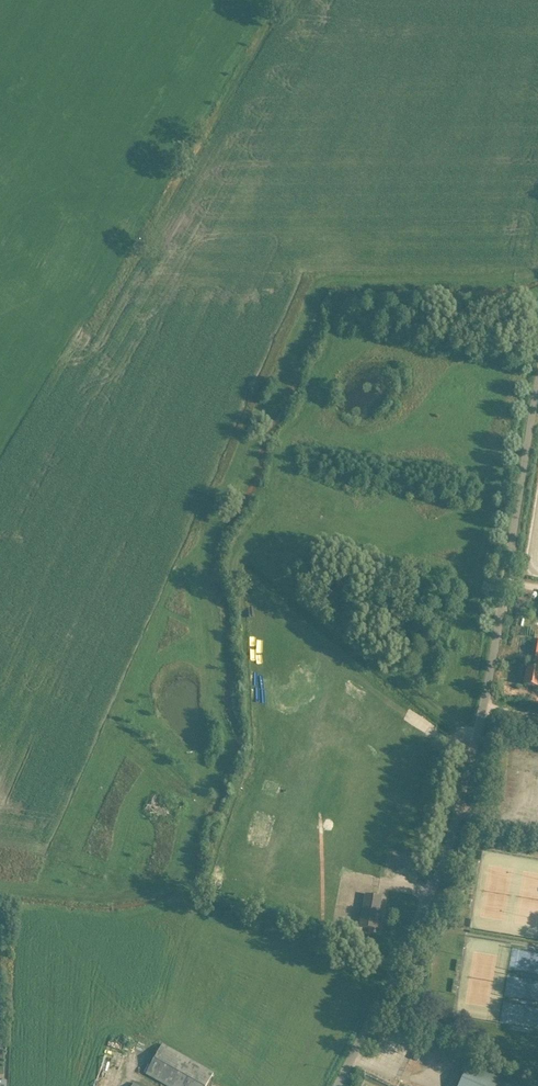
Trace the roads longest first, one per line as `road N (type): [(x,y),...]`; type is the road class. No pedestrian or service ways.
road 1 (unclassified): [(337,1085),(396,971),(442,856),(477,717),(537,388)]
road 2 (track): [(283,0),(98,316)]

